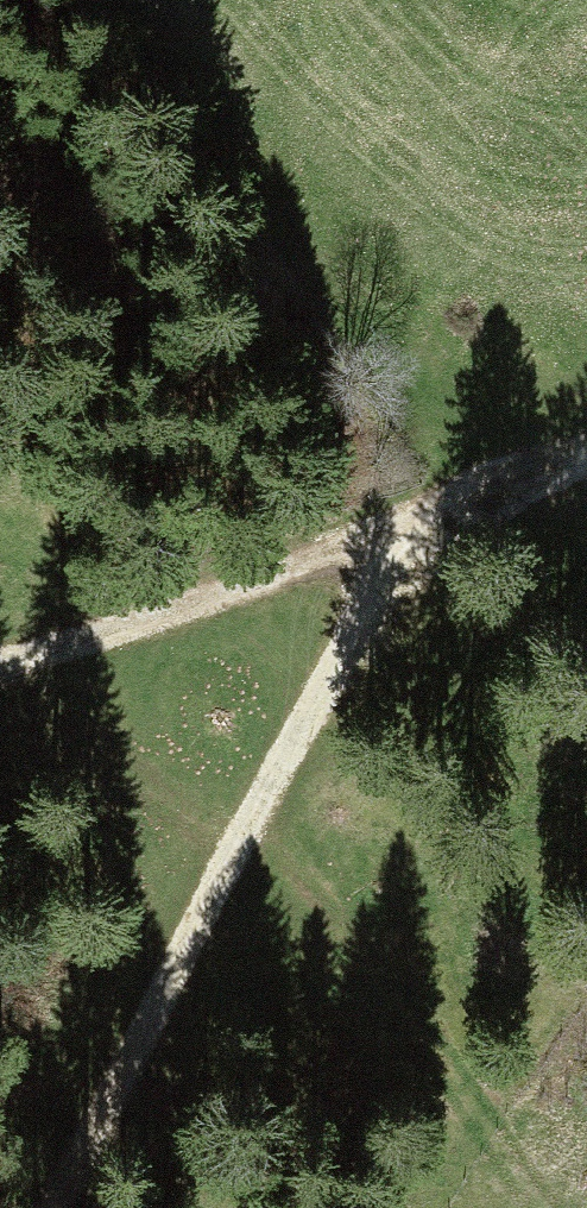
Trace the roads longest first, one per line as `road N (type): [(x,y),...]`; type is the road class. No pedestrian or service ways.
road 1 (track): [(30,1207),(288,713),(389,569),(548,466),(586,455)]
road 2 (track): [(0,680),(254,601),(548,466)]

